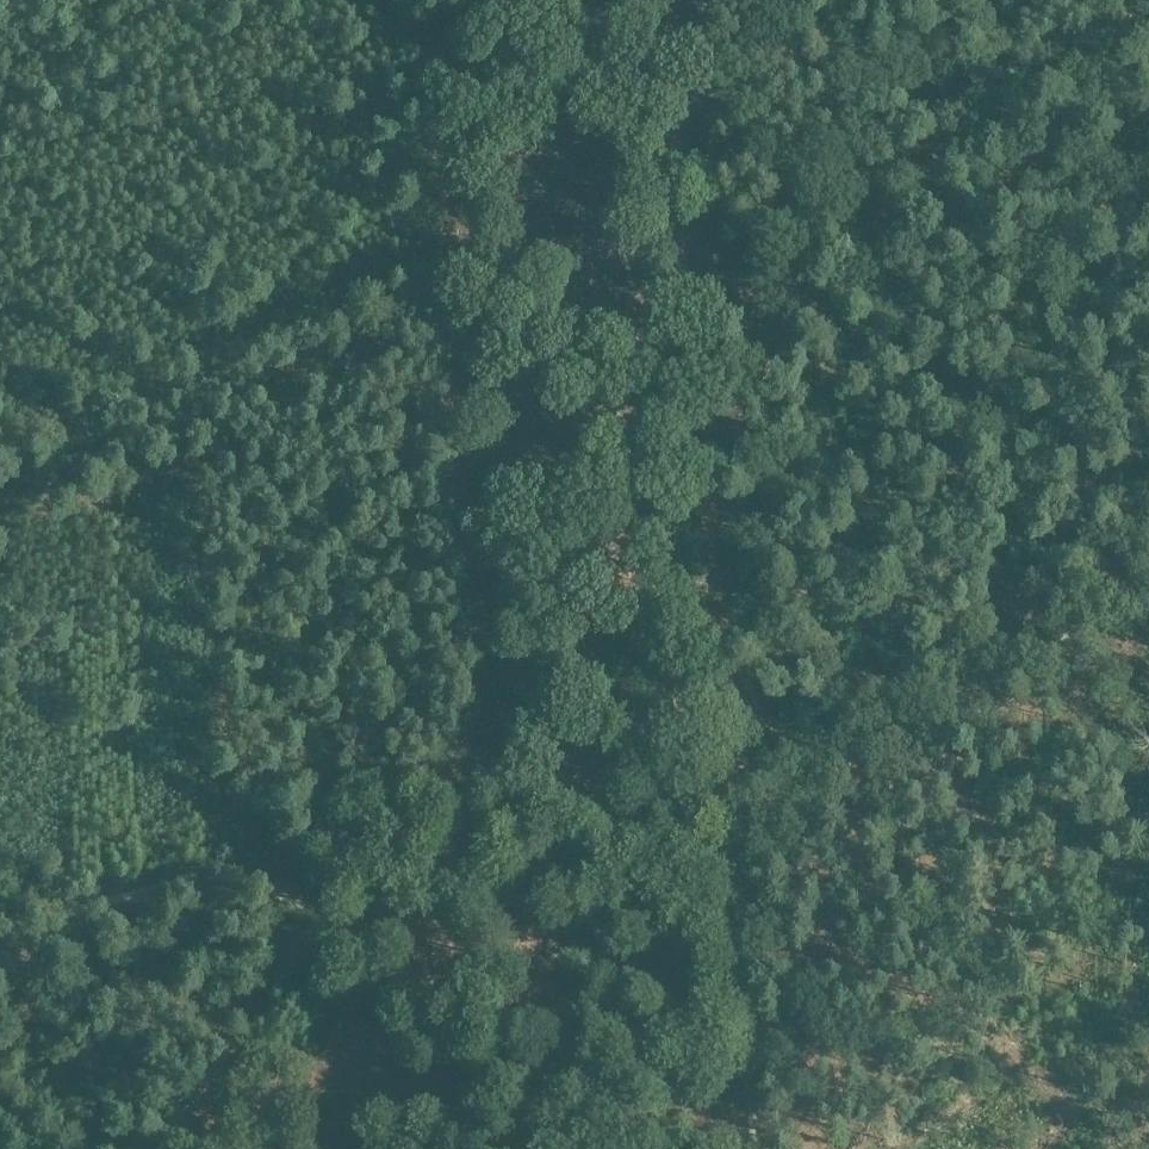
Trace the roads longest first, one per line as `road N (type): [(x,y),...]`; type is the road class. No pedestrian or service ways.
road 1 (track): [(765,1148),(731,791),(719,786)]
road 2 (track): [(0,932),(234,877),(282,897)]

